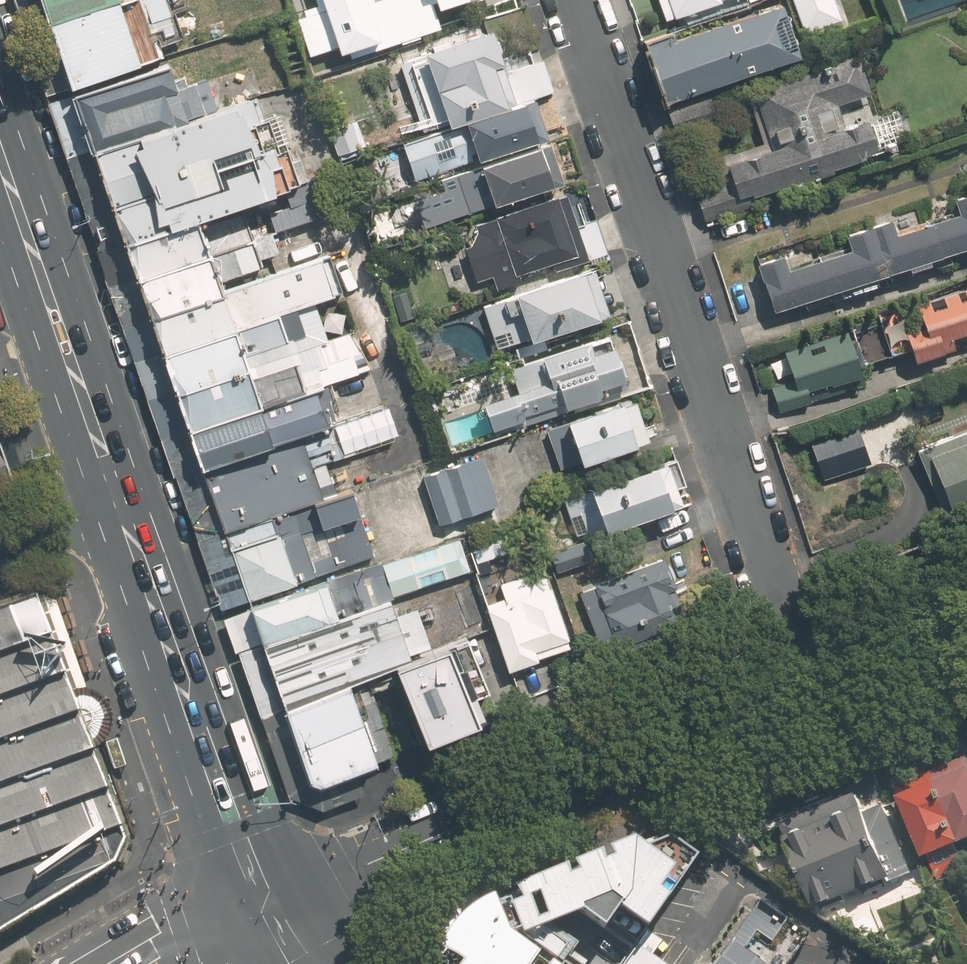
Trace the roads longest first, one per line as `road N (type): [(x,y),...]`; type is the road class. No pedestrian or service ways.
road 1 (residential): [(573,0),(802,689)]
road 2 (tertiary): [(266,905),(802,689)]
road 3 (secondary): [(121,499),(266,905)]
road 4 (secondary): [(0,152),(121,499)]
road 5 (tertiary): [(802,689),(966,621)]
road 6 (secondary): [(266,905),(150,963)]
road 7 (residential): [(121,499),(0,539)]

